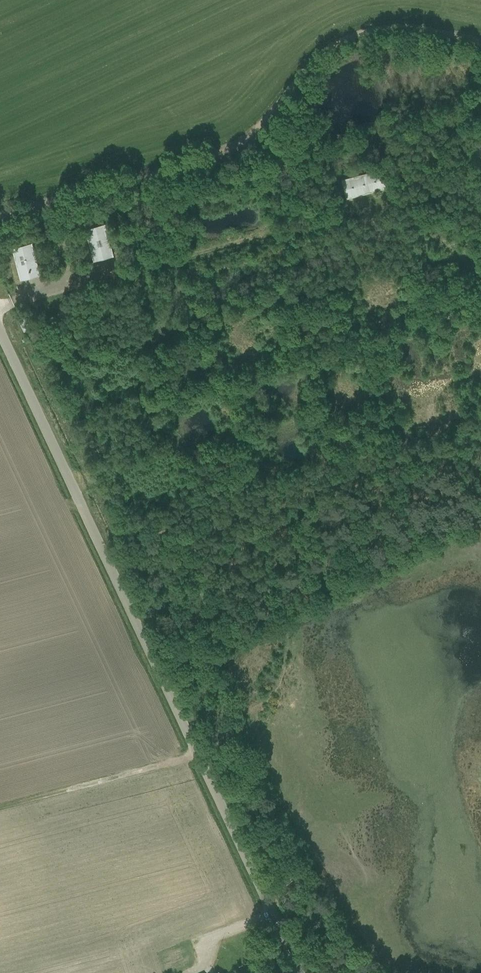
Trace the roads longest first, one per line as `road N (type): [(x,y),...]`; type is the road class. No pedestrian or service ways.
road 1 (unclassified): [(300,972),(0,332)]
road 2 (track): [(0,215),(228,154),(259,130),(317,55),(360,32),(420,27),(480,41)]
road 3 (track): [(0,807),(198,755)]

